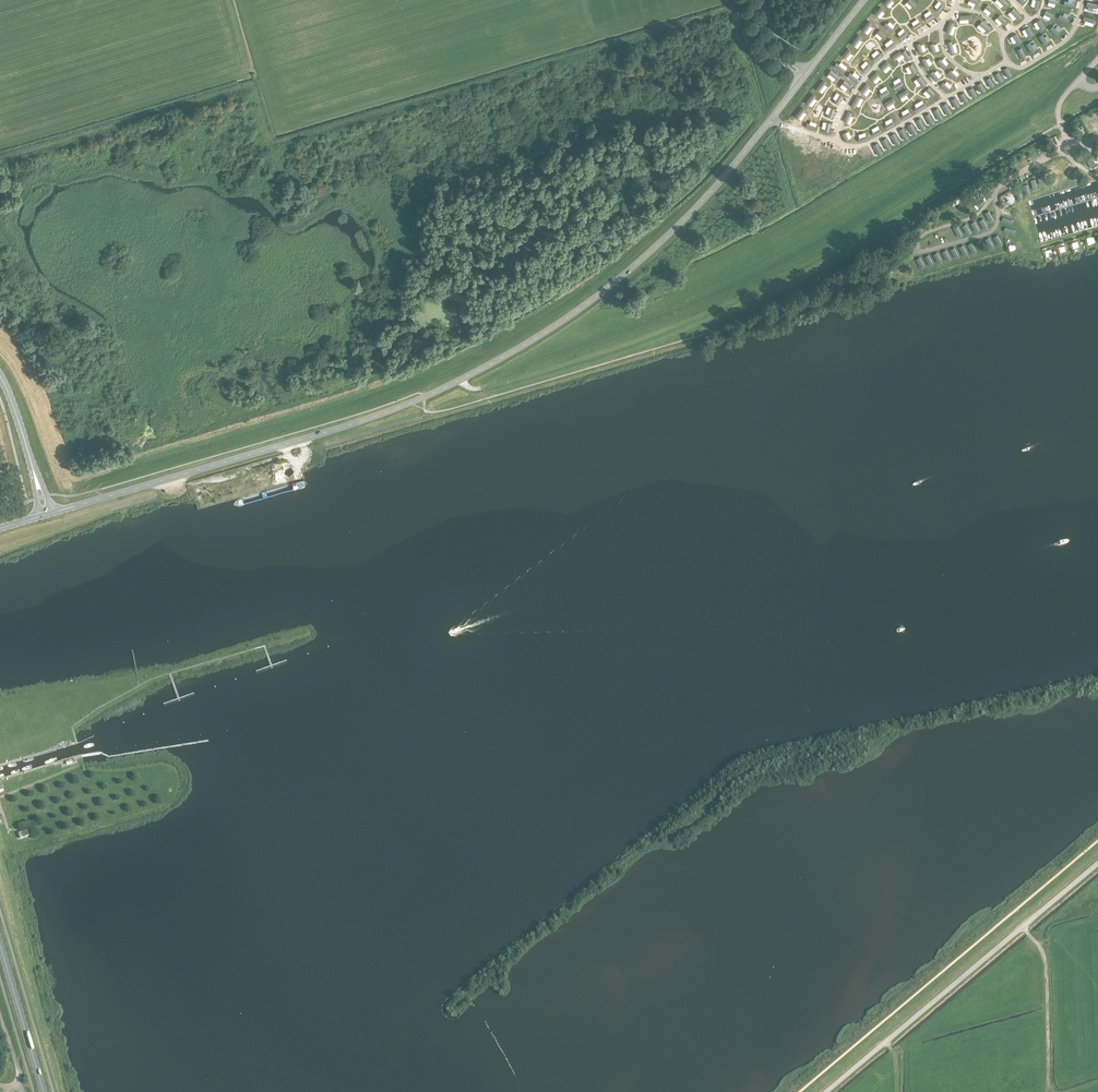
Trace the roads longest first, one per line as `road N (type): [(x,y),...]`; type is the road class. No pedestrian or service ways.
road 1 (unclassified): [(54,512),(383,414),(512,352),(664,239),(804,75)]
road 2 (unclassified): [(826,1091),(1097,864)]
road 3 (track): [(1022,928),(1045,955),(1047,1081)]
road 4 (primary): [(44,1091),(0,944)]

